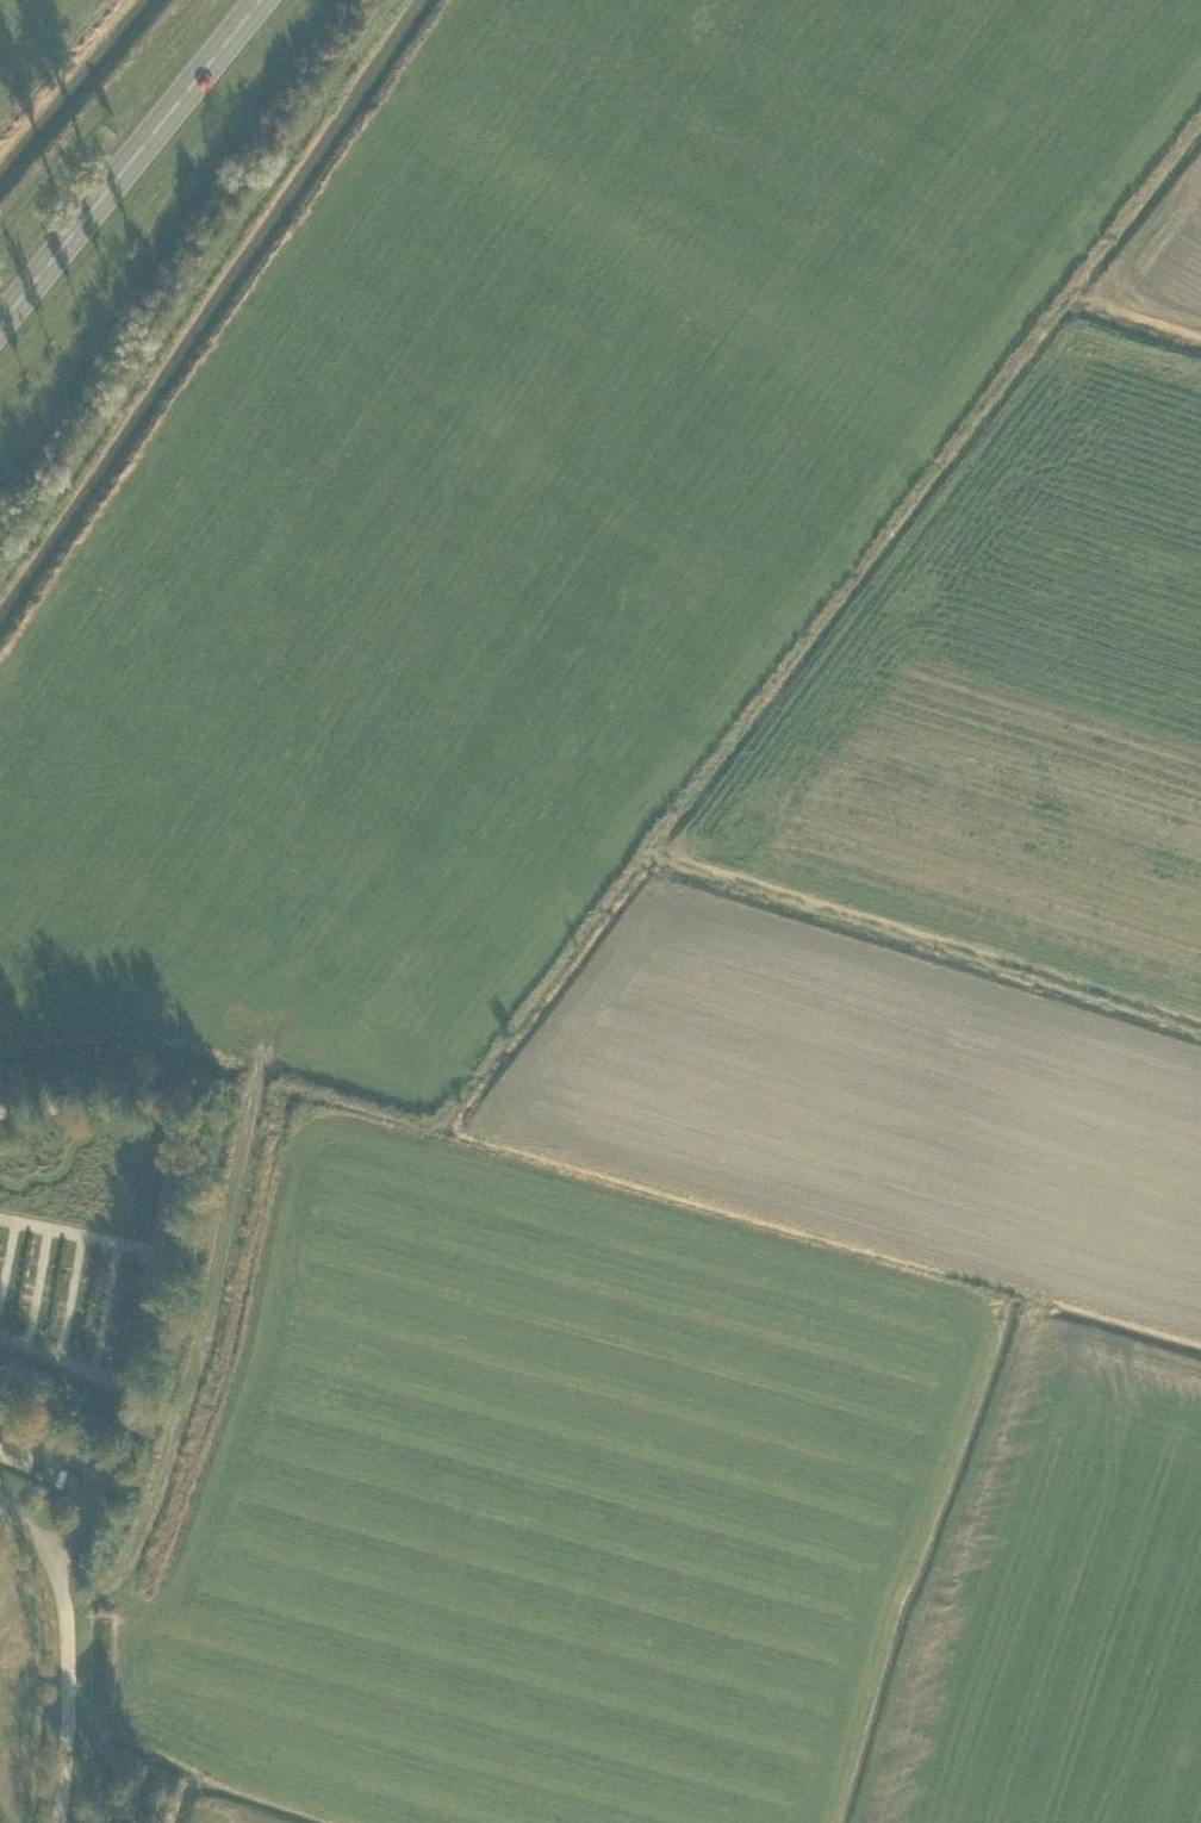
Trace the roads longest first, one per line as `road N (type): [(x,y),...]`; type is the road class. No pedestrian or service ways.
road 1 (track): [(257,1093),(206,1333),(135,1555),(113,1587),(65,1604)]
road 2 (trunk): [(0,324),(260,0)]
road 3 (unclassified): [(59,1822),(69,1698),(65,1604),(40,1541),(0,1504)]

